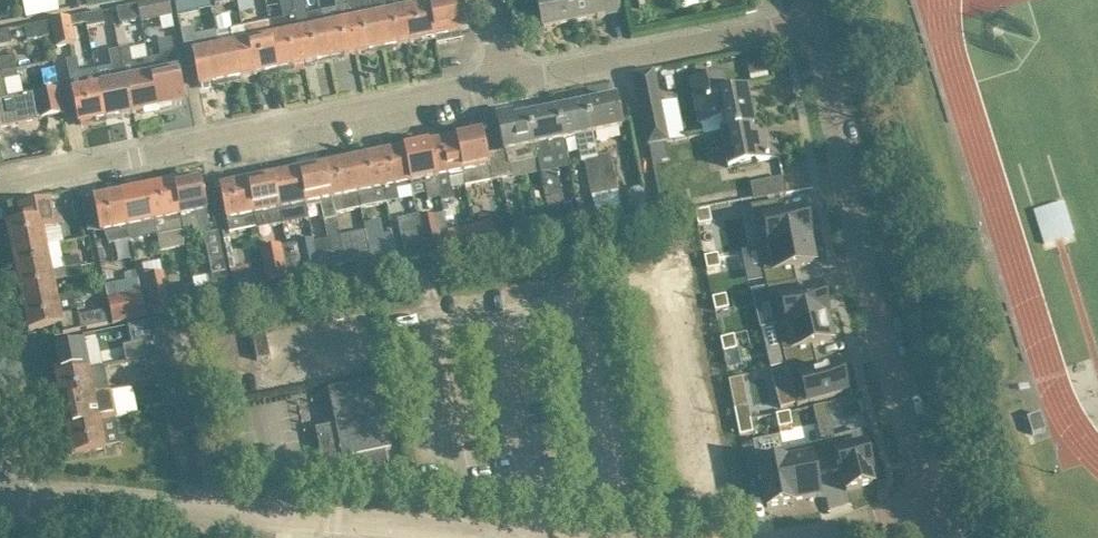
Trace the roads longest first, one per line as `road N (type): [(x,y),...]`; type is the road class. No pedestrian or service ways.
road 1 (residential): [(0,184),(506,80)]
road 2 (unclassified): [(926,500),(814,18)]
road 3 (residential): [(506,80),(814,18)]
road 4 (unclassified): [(287,516),(0,484)]
road 5 (unclassified): [(491,537),(287,516)]

